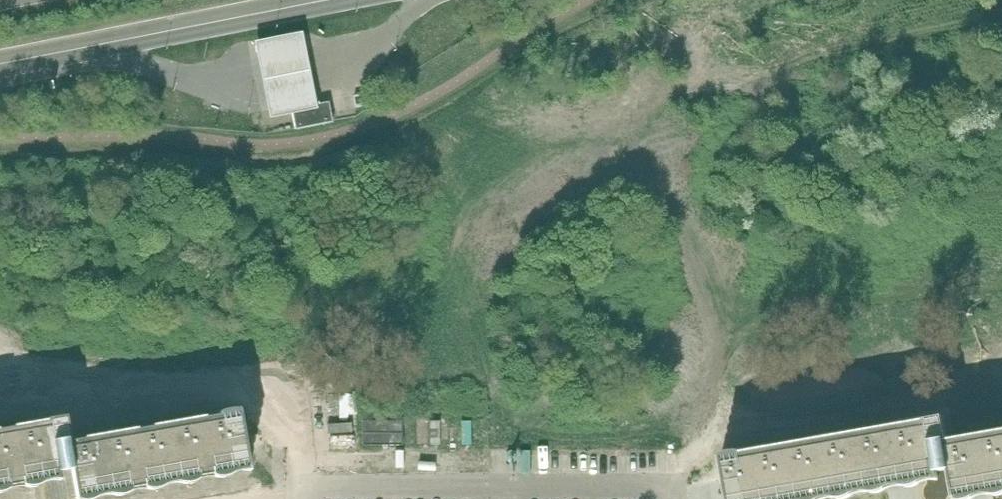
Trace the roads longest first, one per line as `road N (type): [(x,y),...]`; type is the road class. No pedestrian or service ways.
road 1 (secondary): [(0,74),(378,0)]

